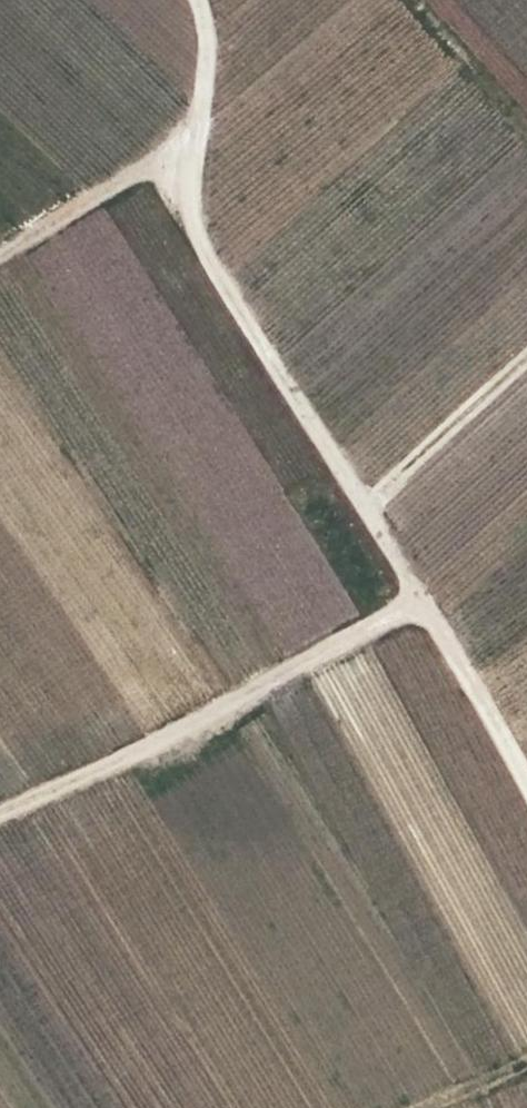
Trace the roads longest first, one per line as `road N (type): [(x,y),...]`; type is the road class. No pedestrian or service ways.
road 1 (track): [(195,0),(209,49),(194,212),(212,266),(526,779)]
road 2 (track): [(0,815),(195,723),(420,600)]
road 3 (track): [(199,123),(0,262)]
road 4 (track): [(363,510),(526,362)]

